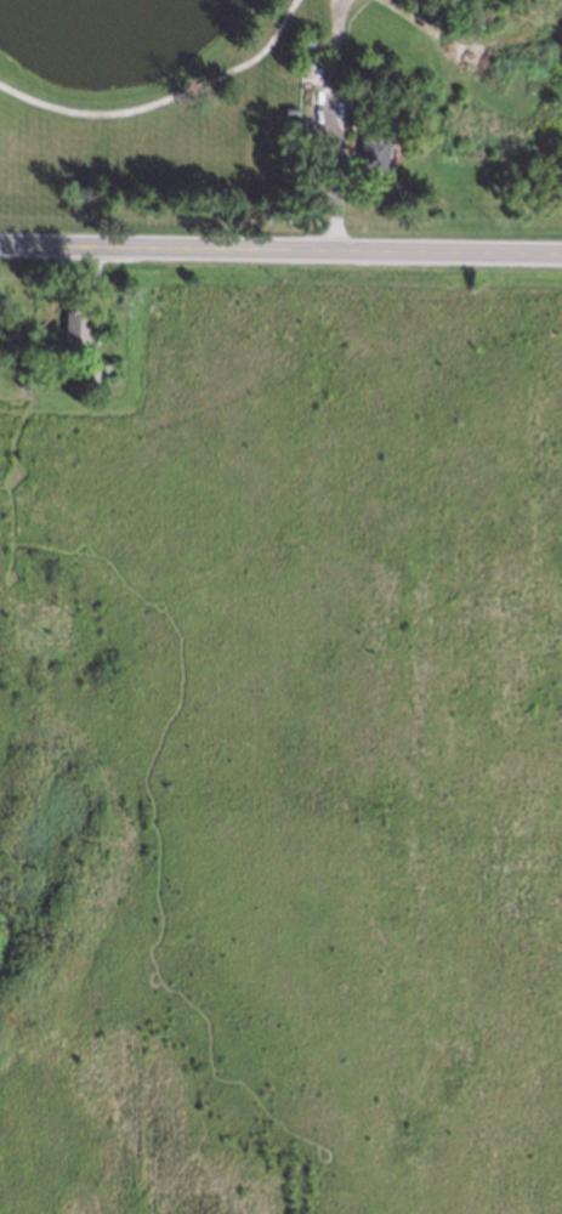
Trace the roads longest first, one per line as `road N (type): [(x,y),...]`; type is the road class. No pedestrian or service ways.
road 1 (tertiary): [(0,248),(561,258)]

